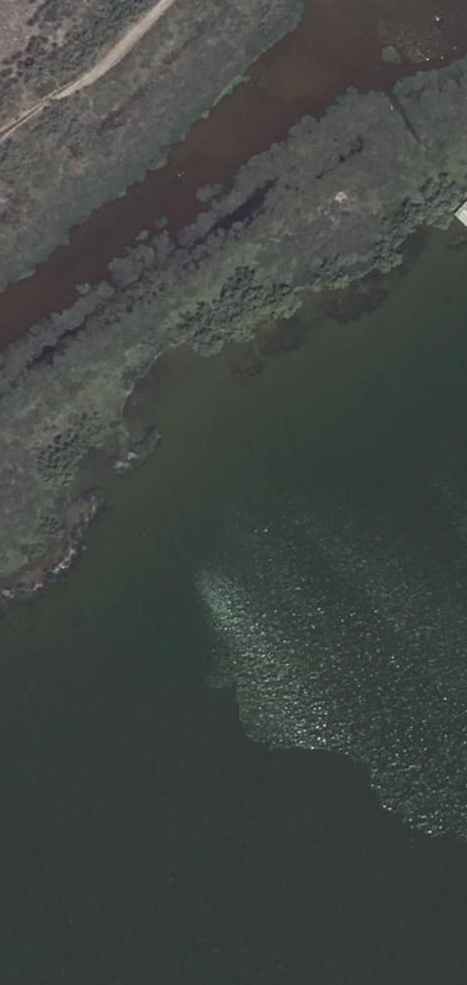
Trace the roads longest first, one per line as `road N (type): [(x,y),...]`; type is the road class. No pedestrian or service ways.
road 1 (track): [(0,125),(108,54),(169,0)]

